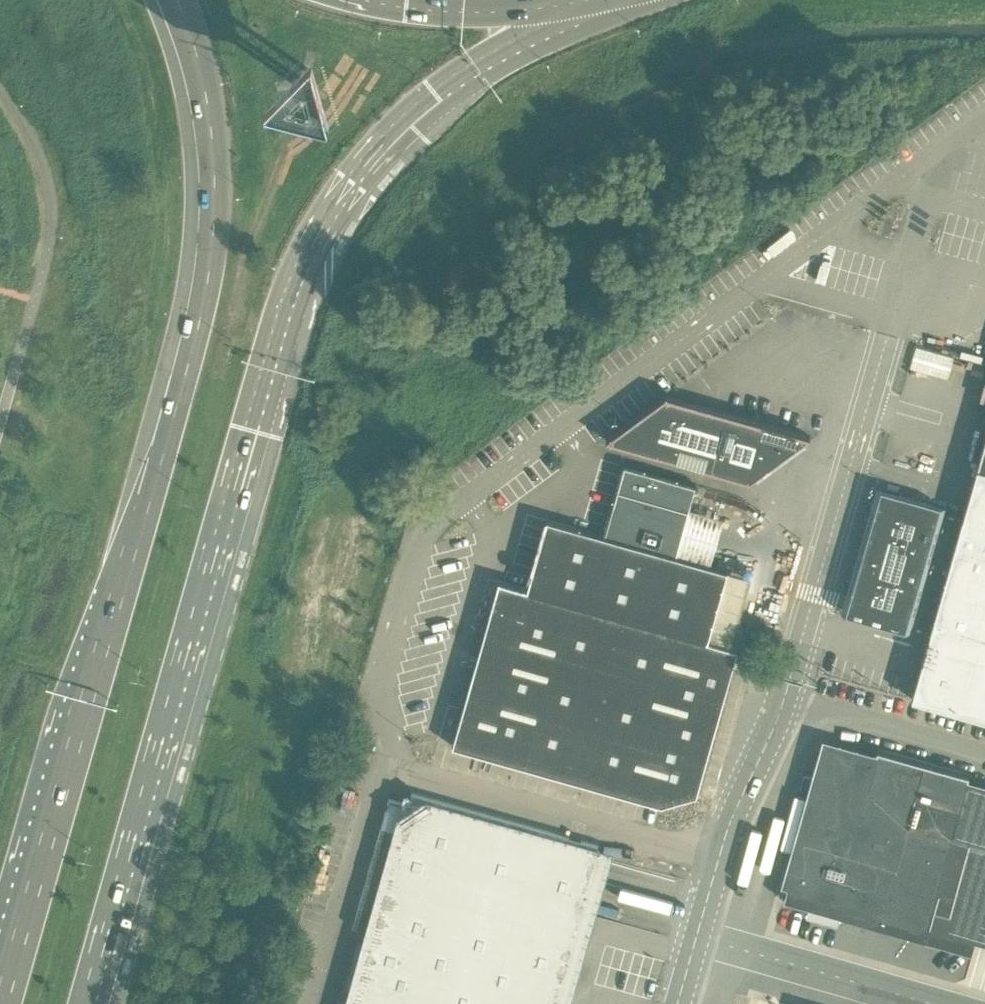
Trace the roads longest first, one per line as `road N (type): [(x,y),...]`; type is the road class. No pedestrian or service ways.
road 1 (secondary): [(95,1003),(306,271),(345,202),(397,139),(580,0)]
road 2 (secondary): [(168,0),(189,56),(204,140),(202,279),(7,971)]

